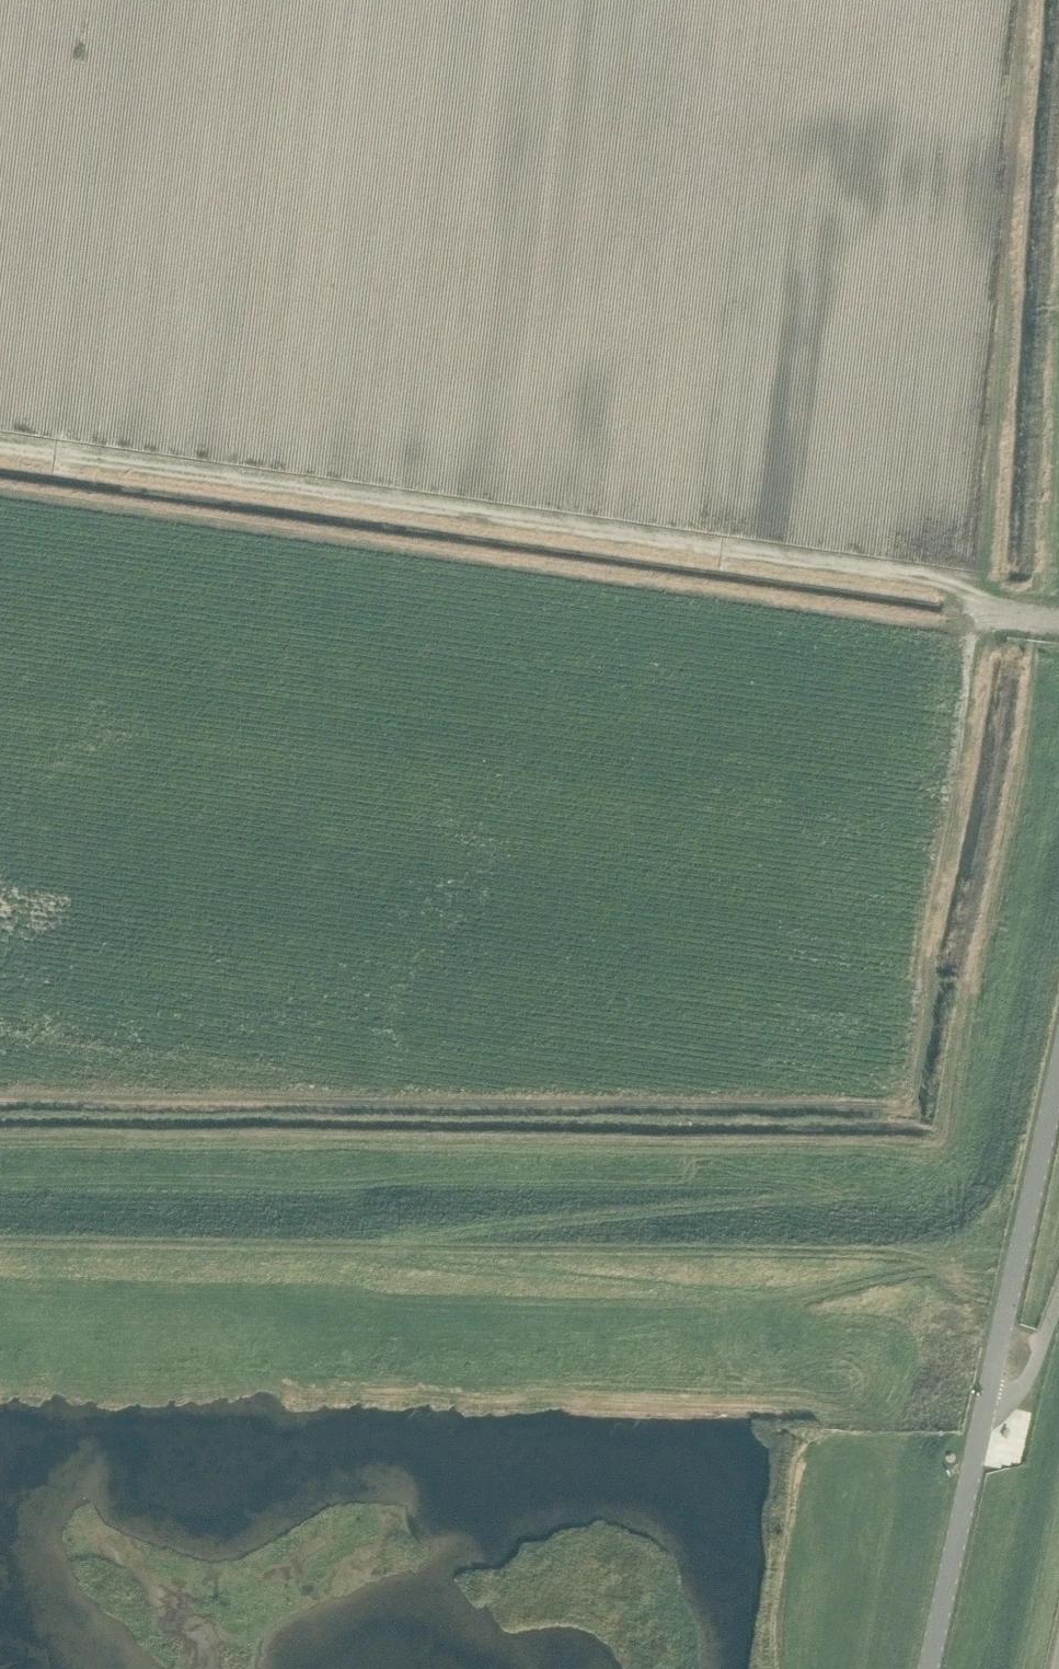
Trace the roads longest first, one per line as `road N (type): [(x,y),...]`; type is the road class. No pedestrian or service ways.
road 1 (unclassified): [(930,1668),(1058,1074)]

